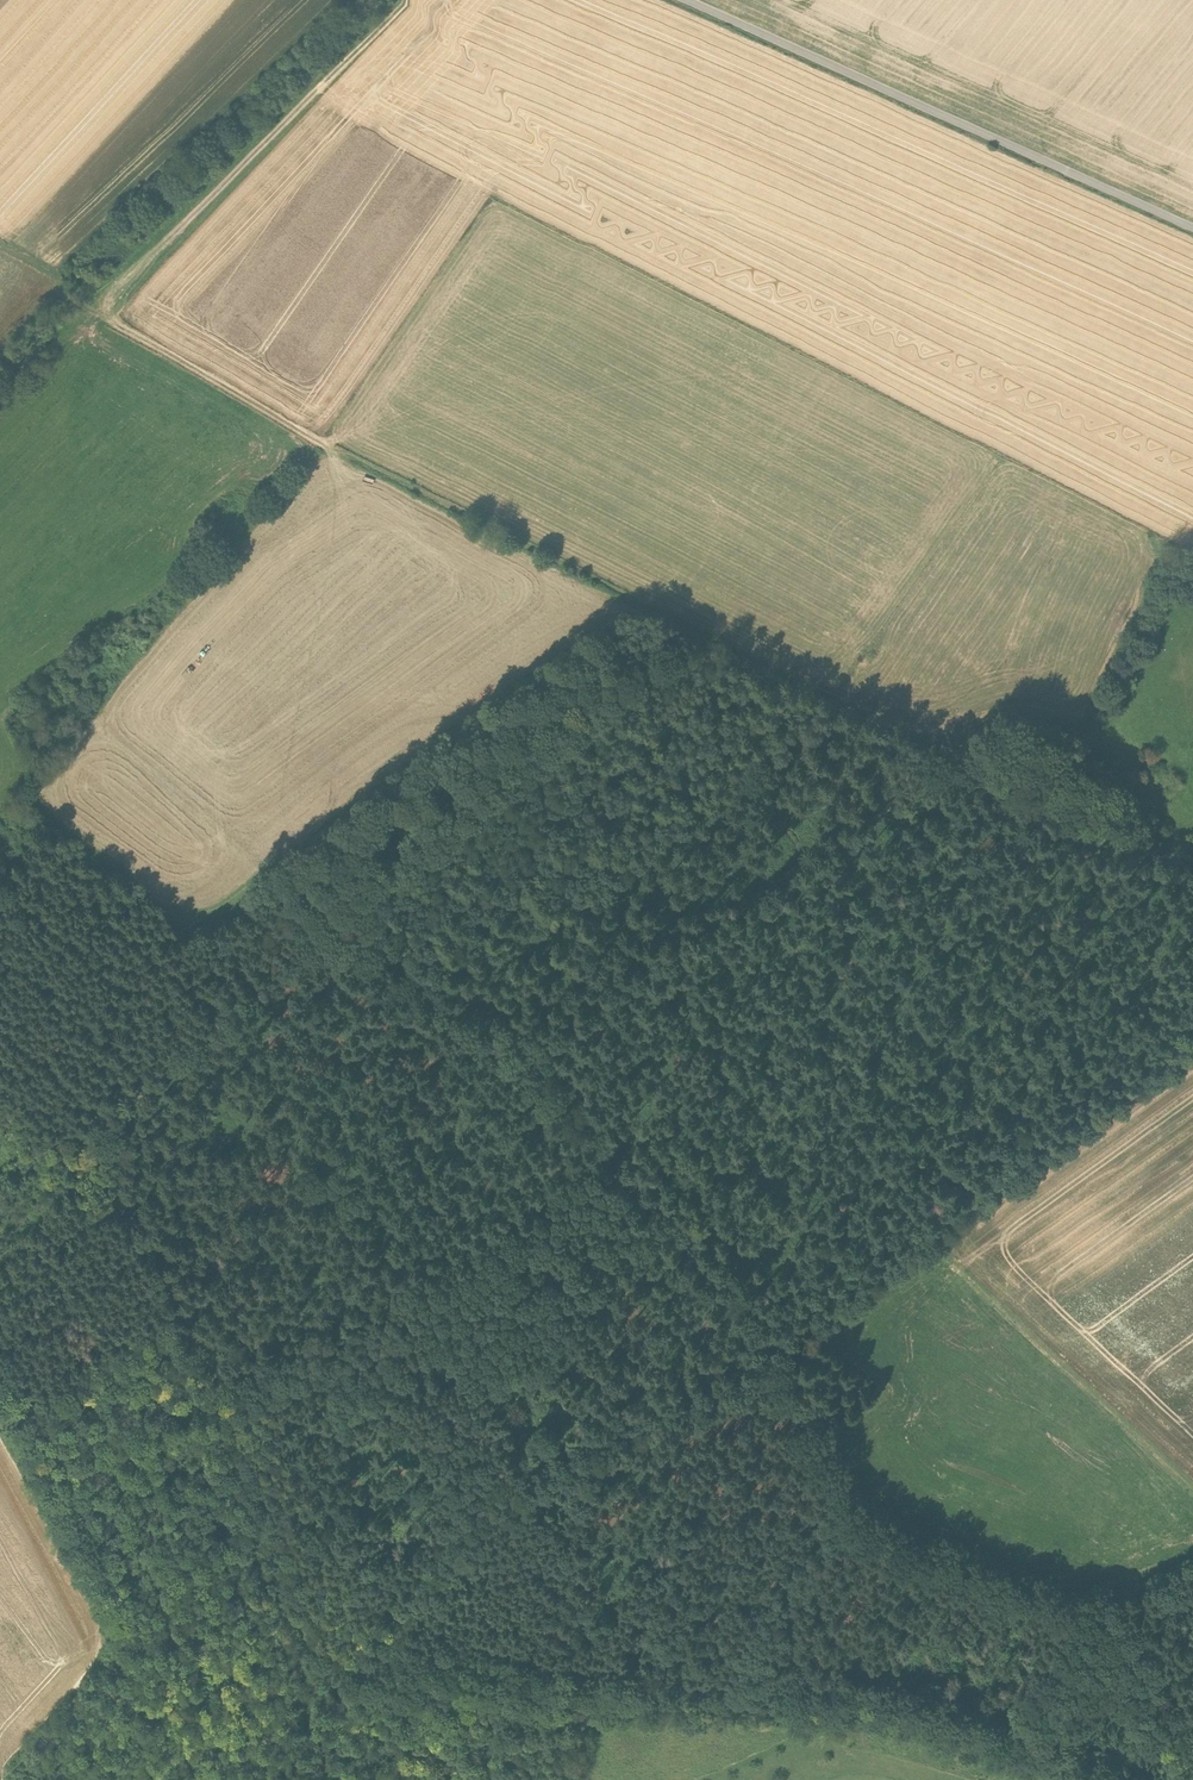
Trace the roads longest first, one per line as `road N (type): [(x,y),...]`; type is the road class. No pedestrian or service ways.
road 1 (track): [(1192,841),(628,558)]
road 2 (track): [(342,885),(523,1004),(672,1170),(771,1308)]
road 3 (track): [(771,1308),(853,1432),(905,1477),(1082,1566),(1192,1706)]
road 4 (unclassified): [(1192,229),(684,0)]
road 5 (track): [(0,221),(347,419)]
road 6 (track): [(388,0),(109,284)]
road 7 (track): [(628,558),(347,419)]

